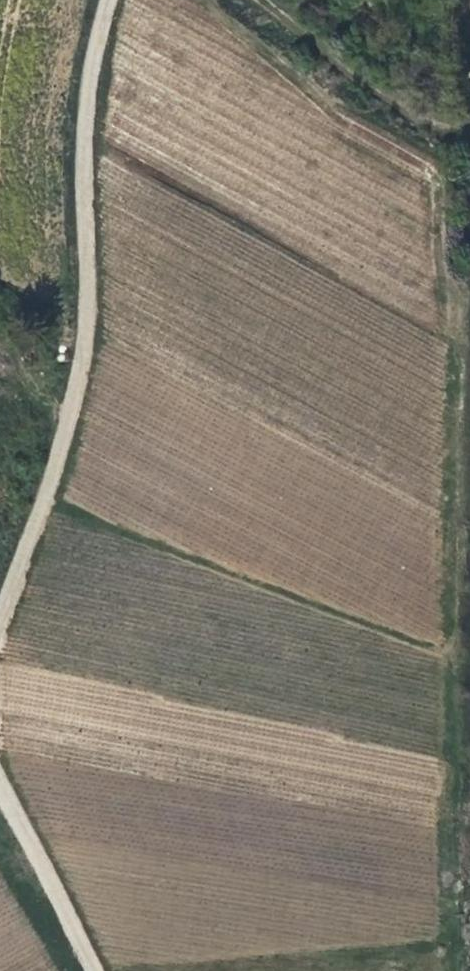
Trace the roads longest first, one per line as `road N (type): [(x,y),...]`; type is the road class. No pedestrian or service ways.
road 1 (unclassified): [(108,0),(86,107),(88,292),(79,374),(0,622)]
road 2 (unclassified): [(0,785),(95,970)]
road 3 (track): [(259,0),(406,111)]

